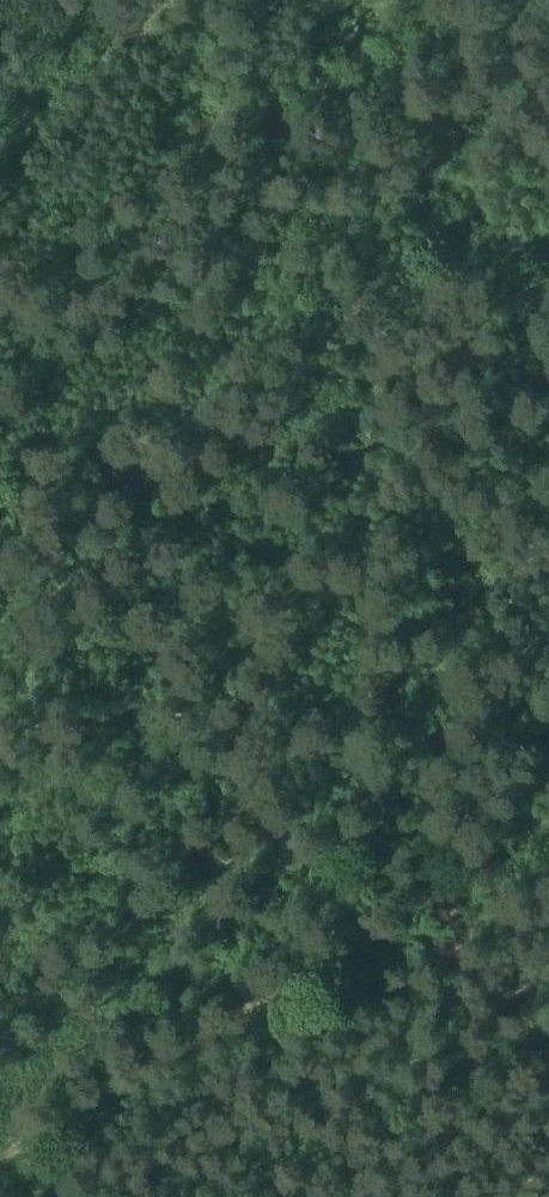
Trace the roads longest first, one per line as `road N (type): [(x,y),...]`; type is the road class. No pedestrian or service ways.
road 1 (track): [(0,1178),(548,832)]

